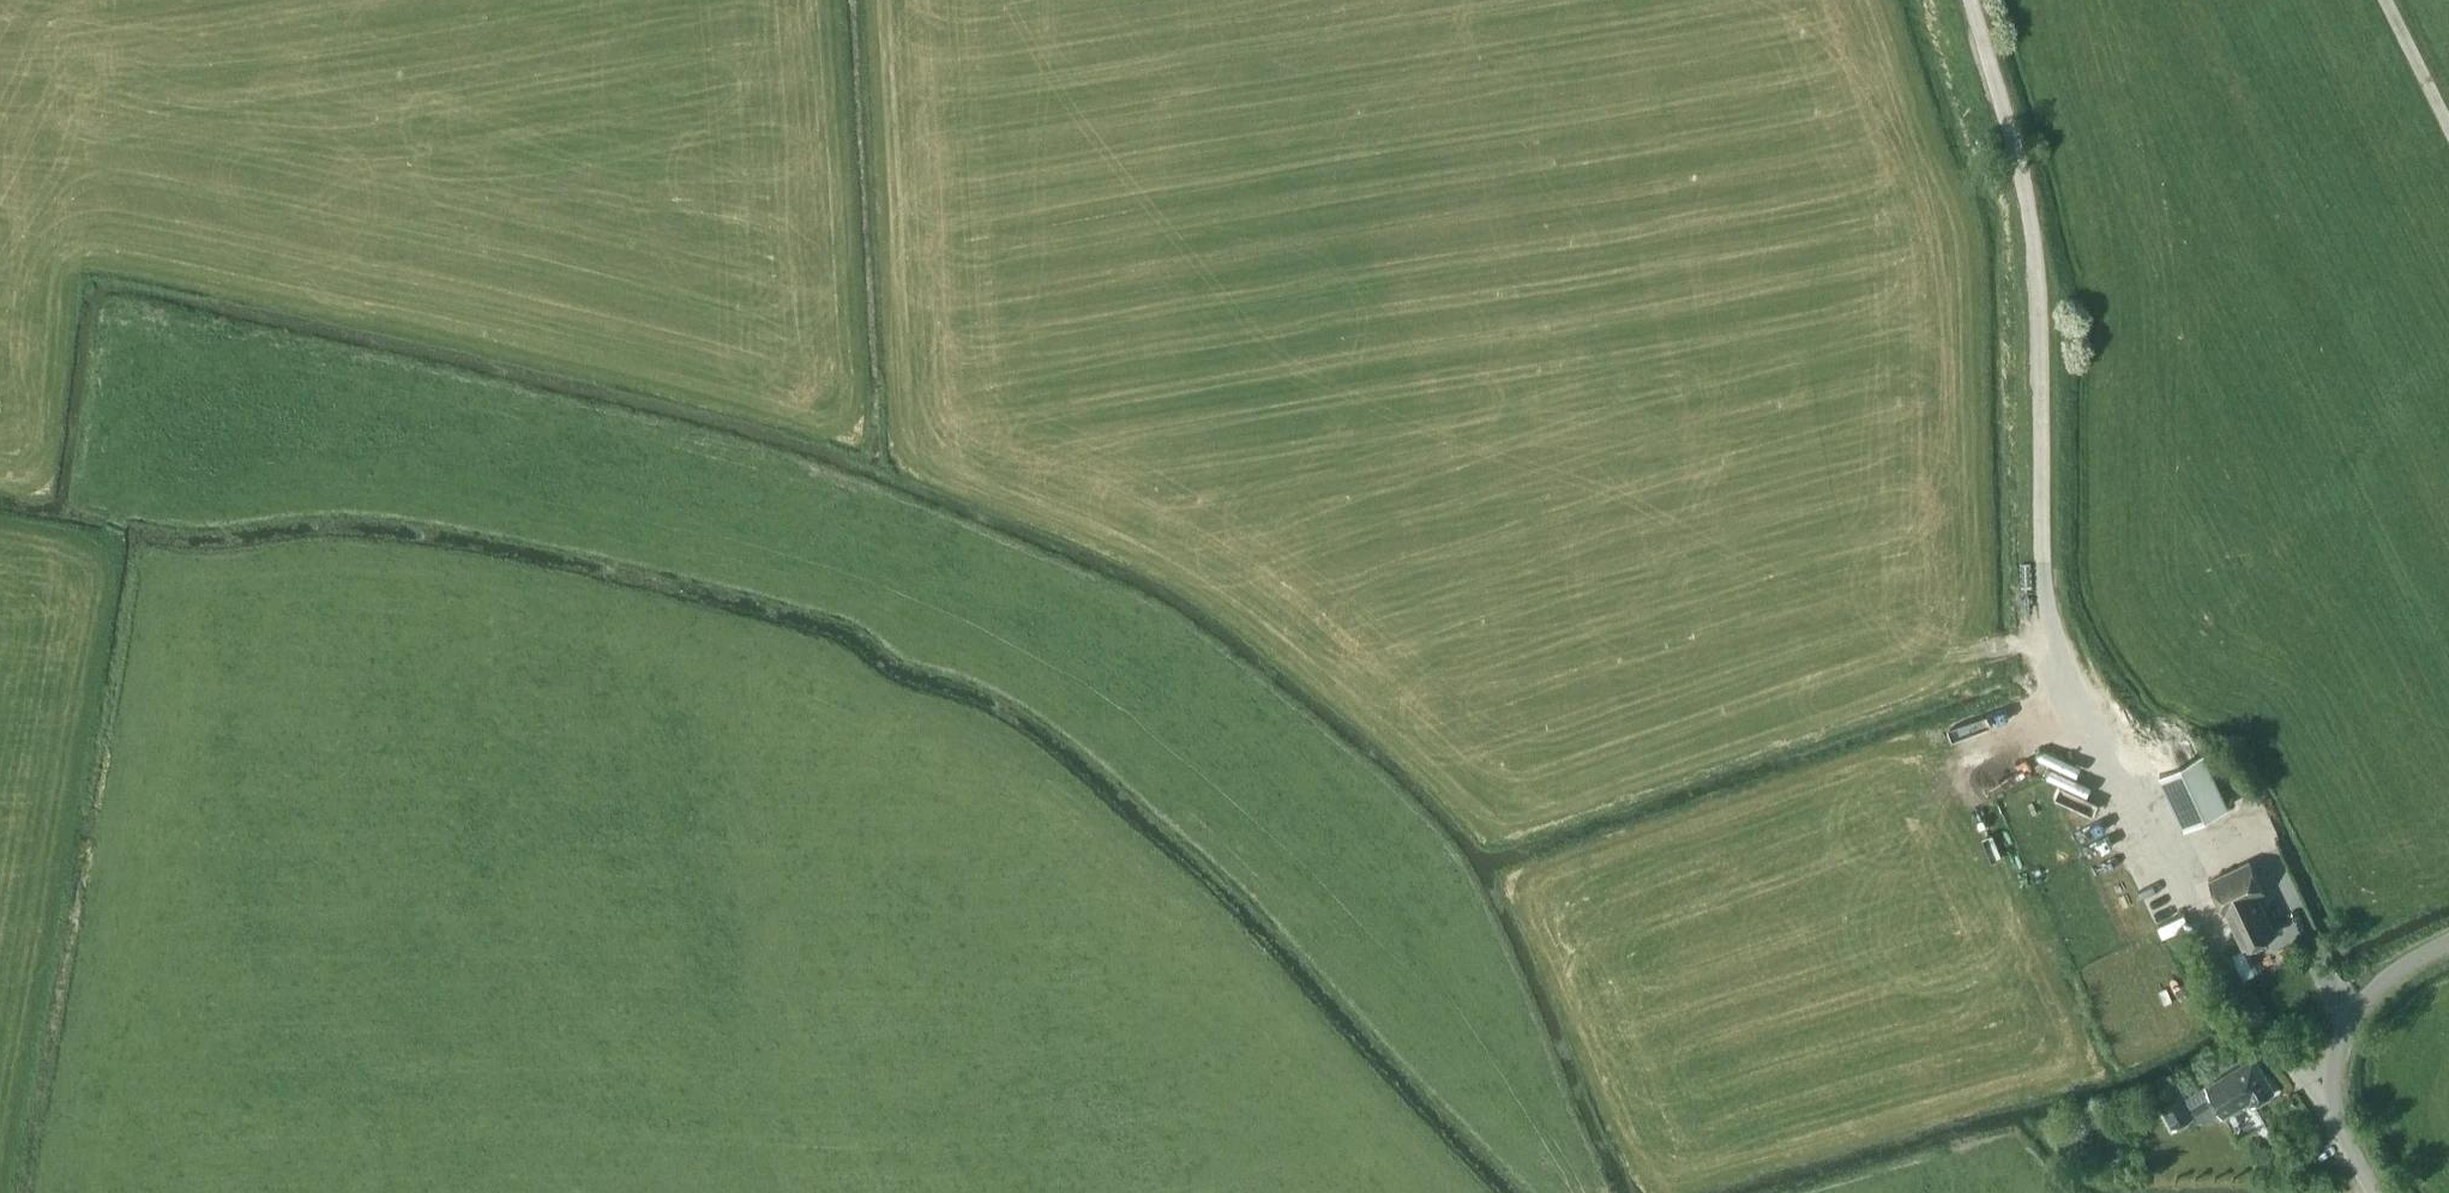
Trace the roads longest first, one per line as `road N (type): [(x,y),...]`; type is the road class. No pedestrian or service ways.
road 1 (unclassified): [(2331,1099),(2261,1025),(2226,968),(2061,652),(2045,605),(2032,253),(1966,0)]
road 2 (unclassified): [(2331,1099),(2338,1043),(2355,1012),(2401,965),(2448,940)]

